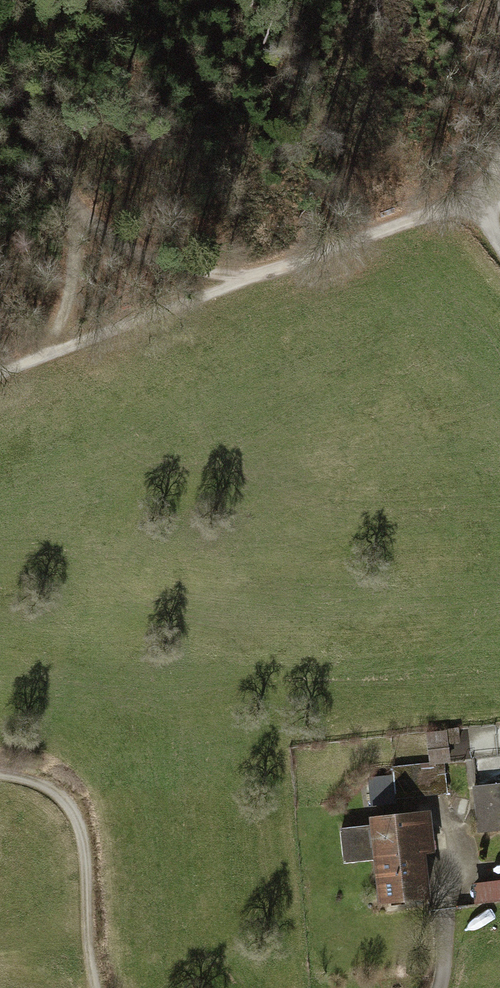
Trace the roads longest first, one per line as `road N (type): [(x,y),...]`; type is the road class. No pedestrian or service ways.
road 1 (track): [(474,200),(31,364)]
road 2 (track): [(0,773),(46,787),(76,817),(98,987)]
road 3 (track): [(256,276),(137,252),(105,235),(72,202)]
road 4 (track): [(72,202),(71,294),(31,364)]
road 5 (track): [(438,987),(446,968),(446,819)]
road 6 (track): [(72,202),(0,53)]

